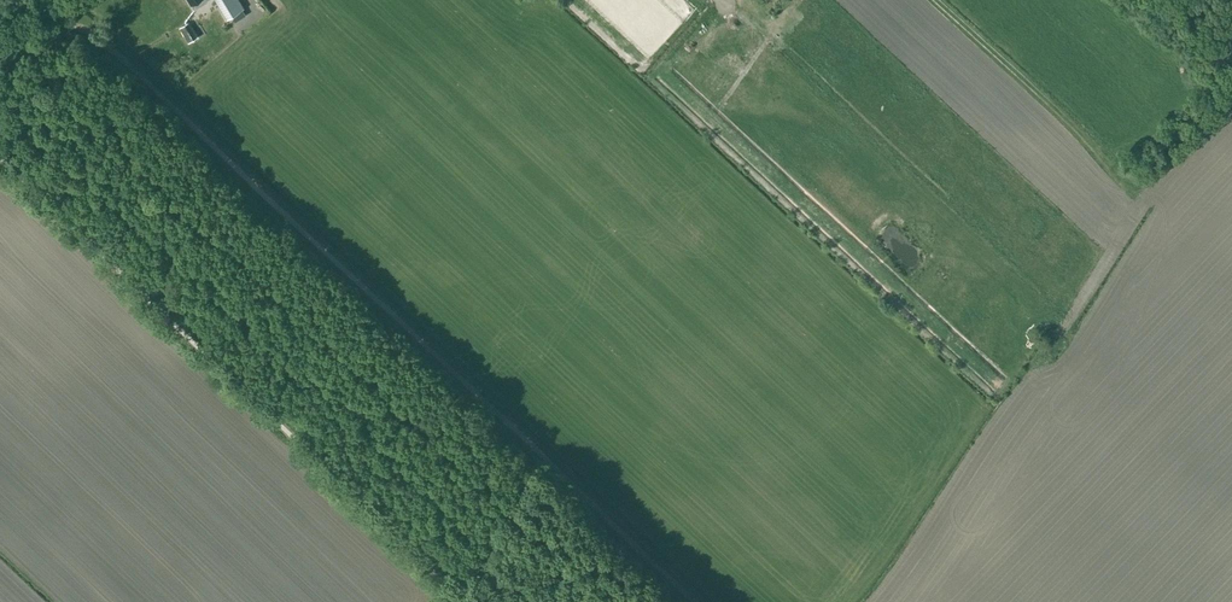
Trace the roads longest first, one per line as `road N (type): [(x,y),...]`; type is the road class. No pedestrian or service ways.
road 1 (track): [(52,0),(67,22),(105,40),(695,601)]
road 2 (track): [(1154,184),(1142,194),(1121,186),(1066,120),(936,0)]

